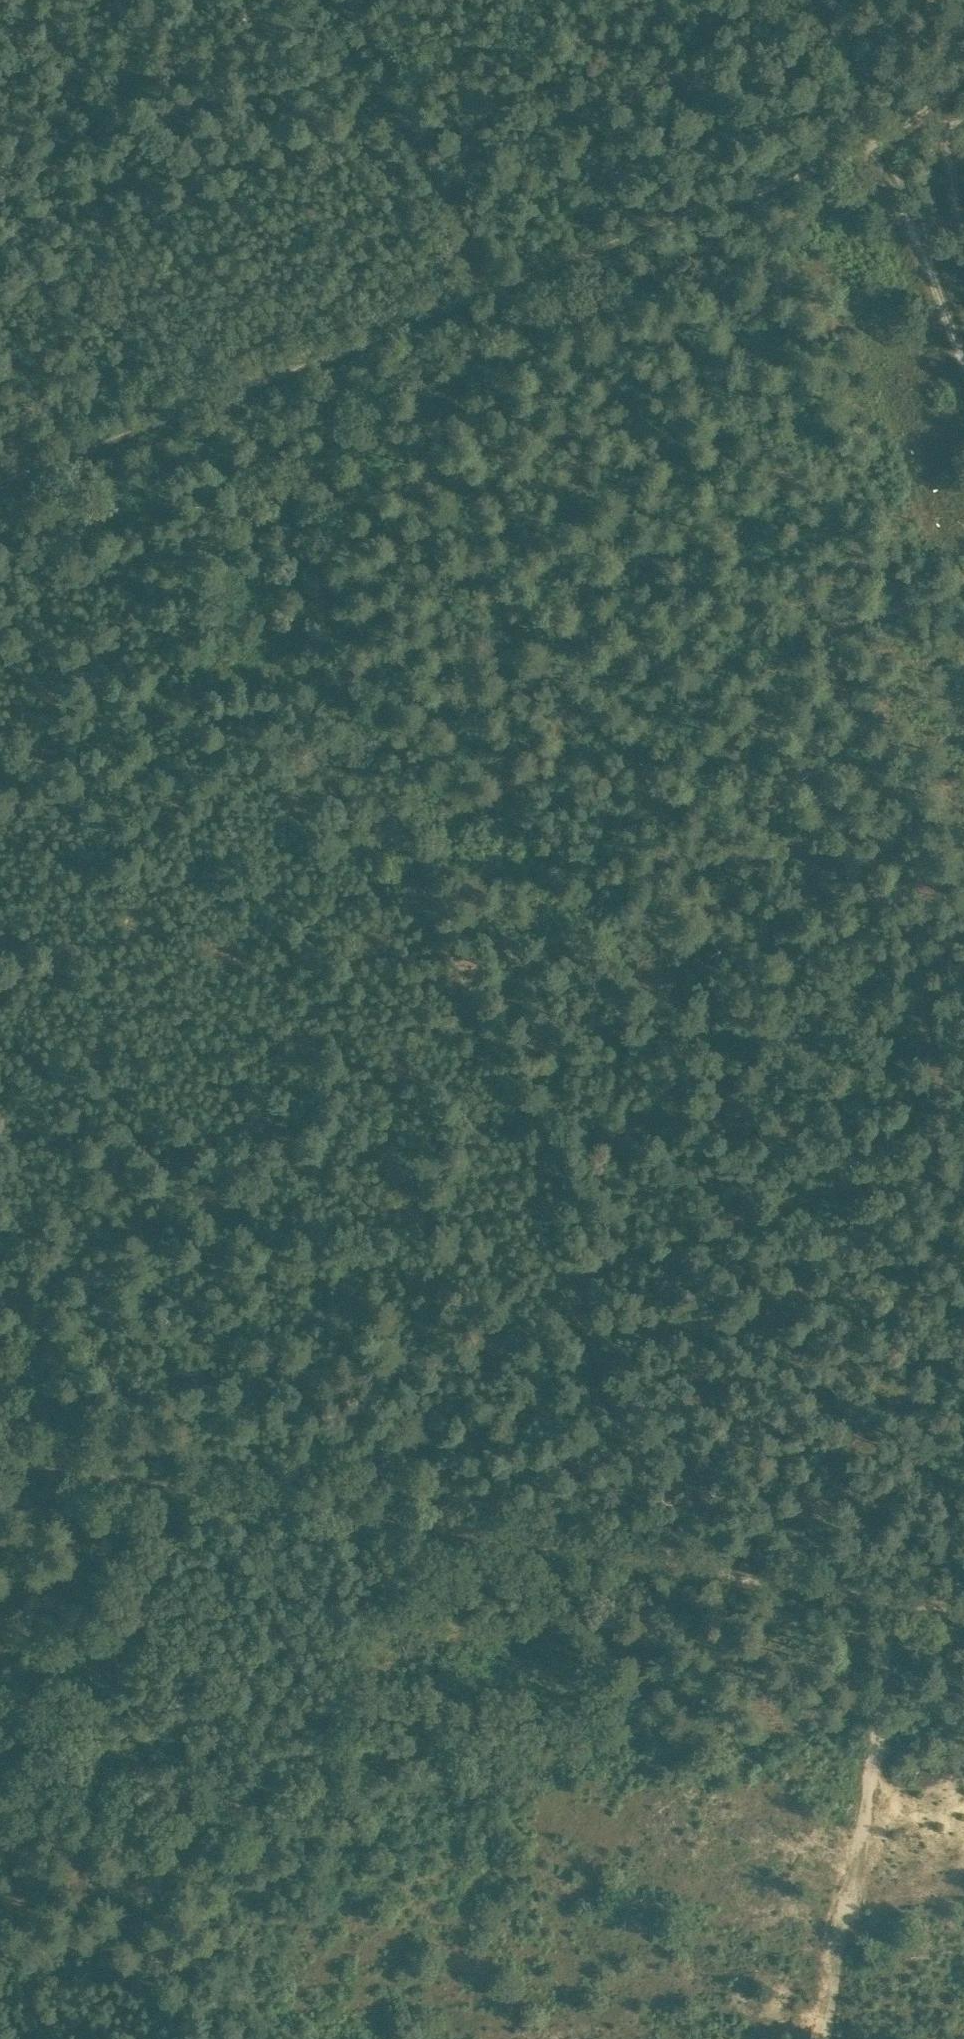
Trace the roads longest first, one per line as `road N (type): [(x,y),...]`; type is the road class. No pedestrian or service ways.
road 1 (track): [(0,486),(481,287),(860,146)]
road 2 (track): [(672,1567),(0,1456)]
road 3 (track): [(319,0),(481,287)]
road 4 (track): [(894,1594),(672,1567)]
road 5 (track): [(860,146),(917,113),(963,66)]

